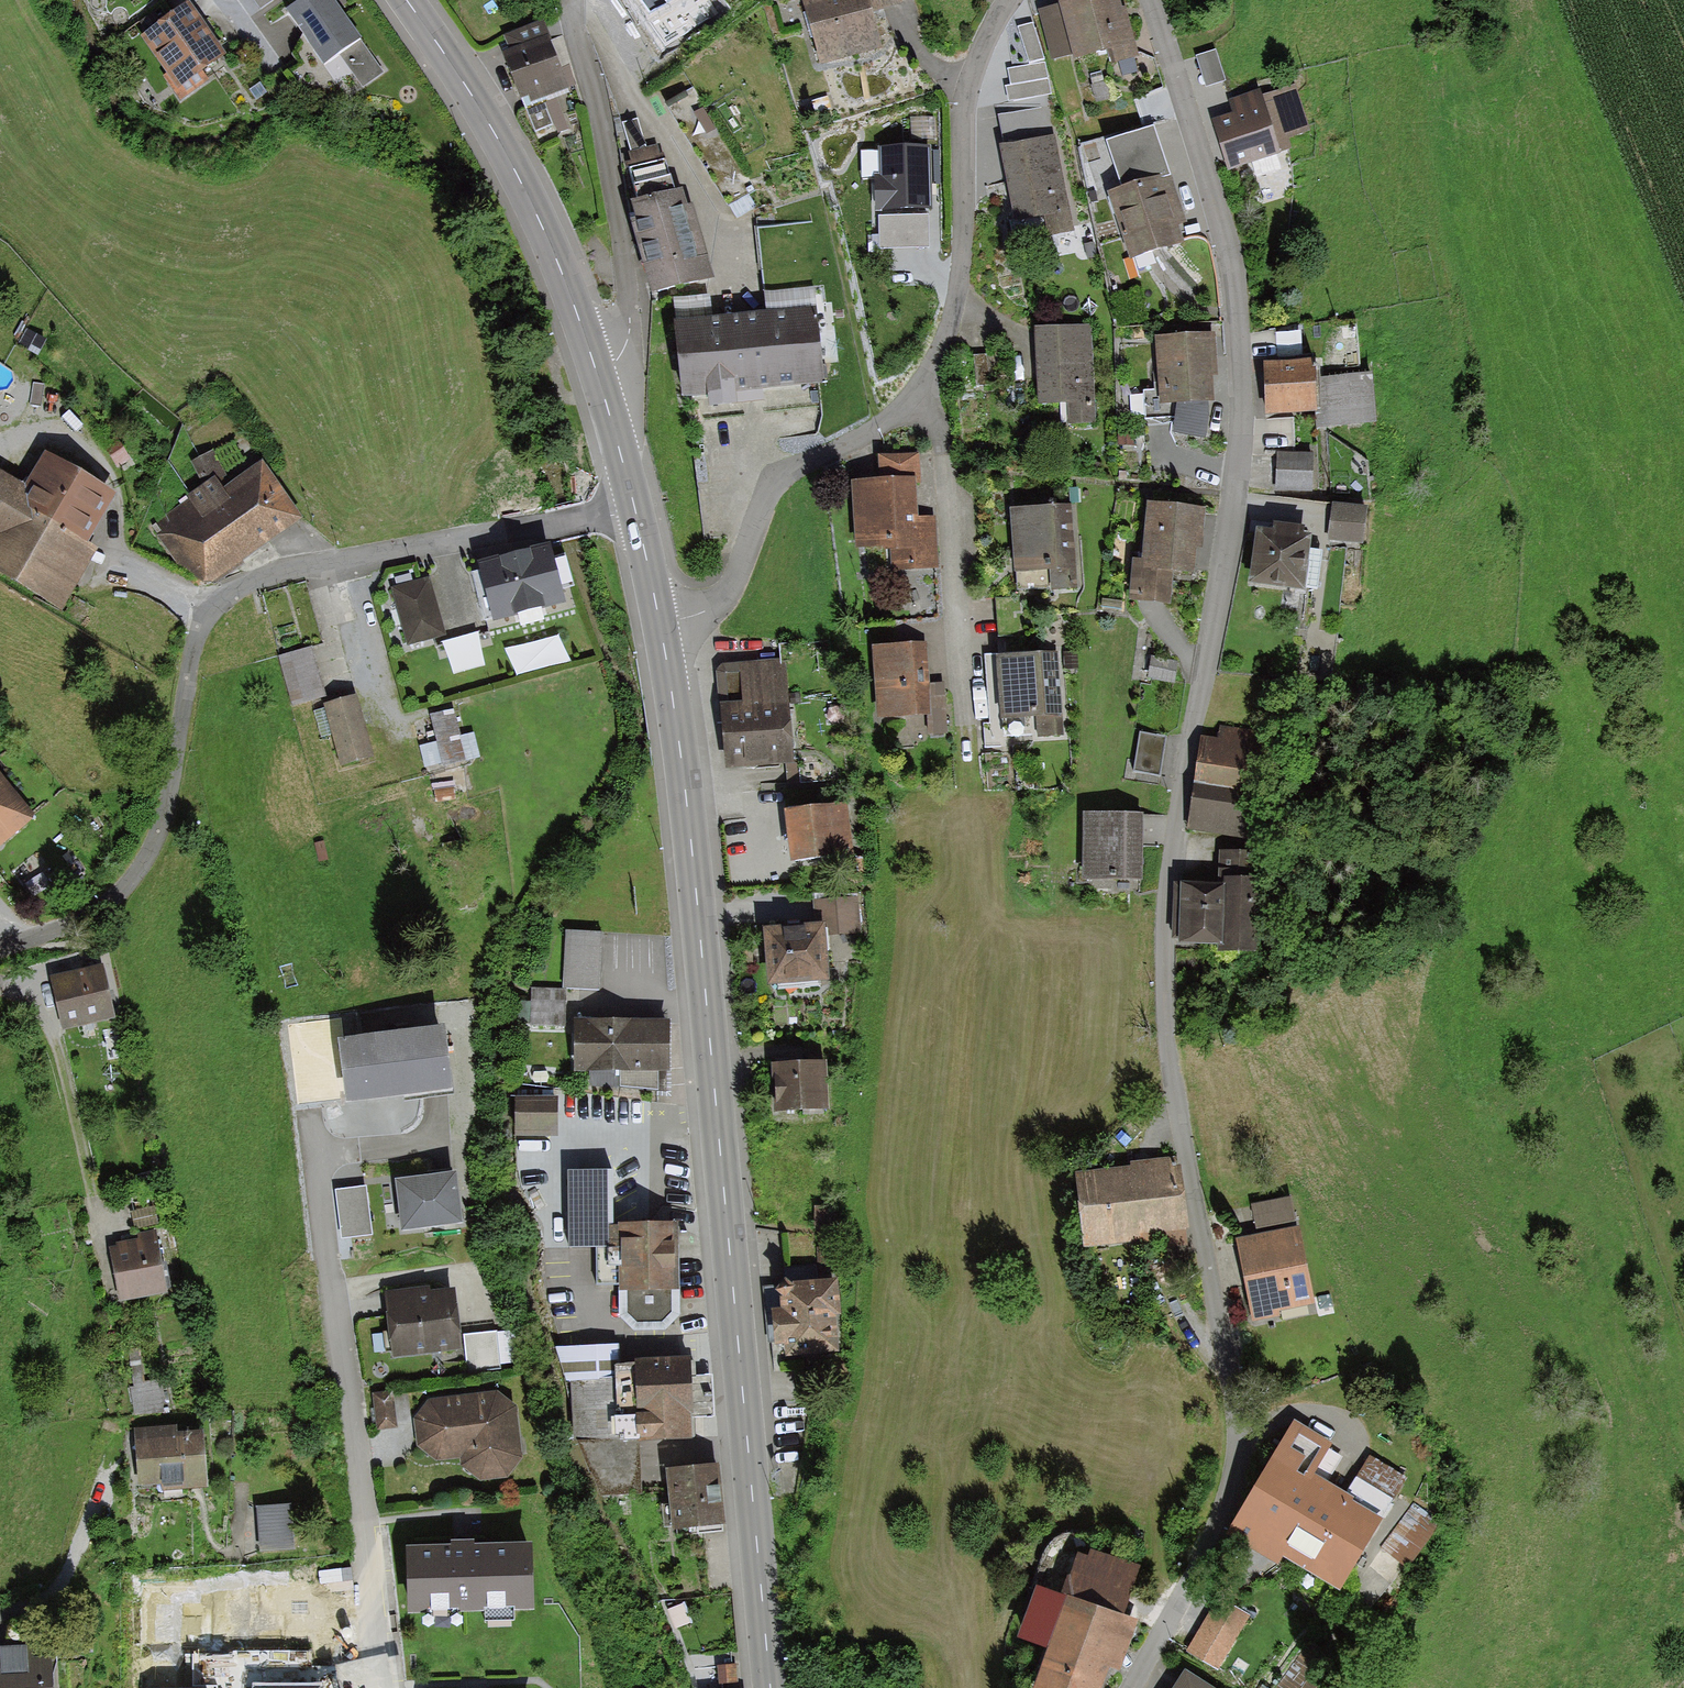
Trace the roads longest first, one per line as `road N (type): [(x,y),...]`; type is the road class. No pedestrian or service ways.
road 1 (residential): [(1146,0),(1229,253),(1236,353),(1219,593),(1161,925),(1169,1097),(1227,1386),(1232,1453),(1206,1545),(1131,1687)]
road 2 (tertiary): [(771,1687),(691,848),(660,626)]
road 3 (residential): [(635,506),(275,573),(215,600),(197,627),(143,852),(88,909),(0,953)]
road 4 (residential): [(311,1119),(388,1687)]
road 5 (tertiary): [(594,365),(526,194),(406,0)]
road 6 (residential): [(919,392),(961,267),(957,107),(984,25),(1001,0)]
road 7 (residential): [(568,0),(608,163),(631,319),(619,357),(594,365)]
road 8 (residential): [(961,770),(937,419),(919,392)]
road 9 (residential): [(660,626),(702,616),(731,586),(772,485),(790,469),(878,426),(919,392)]
road 10 (track): [(207,608),(184,589),(113,568),(116,513),(106,474),(75,444),(43,431)]
road 11 (residential): [(114,1469),(62,1597),(0,1618)]
road 12 (tertiary): [(635,506),(594,365)]
road 13 (tertiary): [(660,626),(635,506)]

